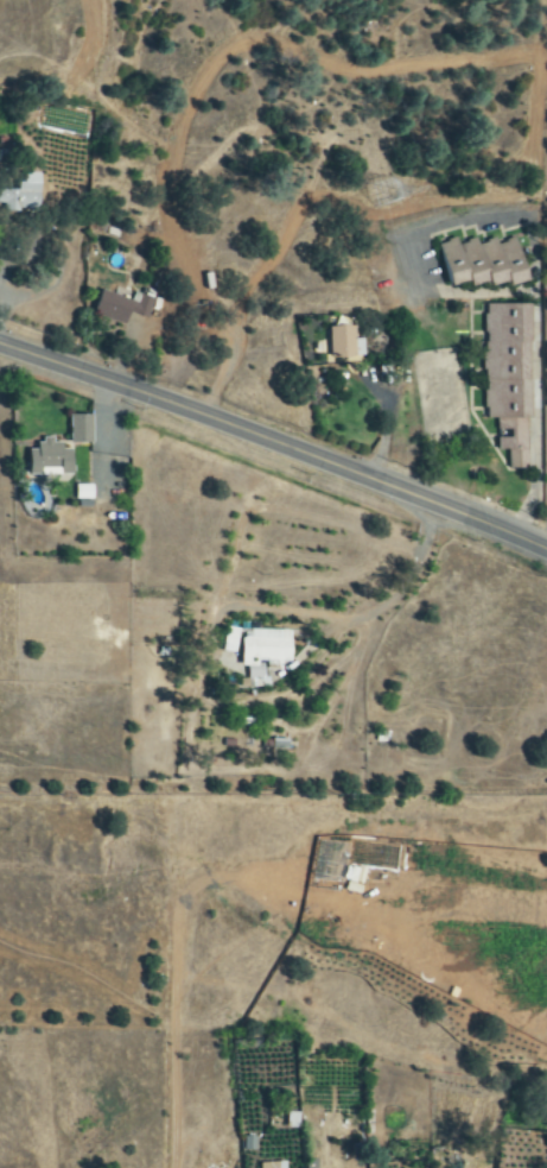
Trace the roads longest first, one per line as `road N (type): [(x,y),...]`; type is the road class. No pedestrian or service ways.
road 1 (tertiary): [(546,552),(0,346)]

